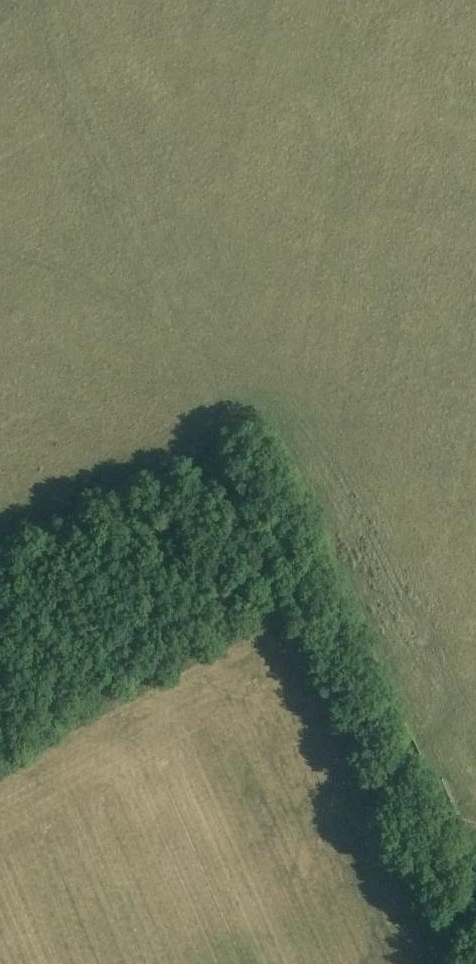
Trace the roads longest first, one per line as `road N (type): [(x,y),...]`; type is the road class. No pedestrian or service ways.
road 1 (track): [(442,963),(284,618)]

